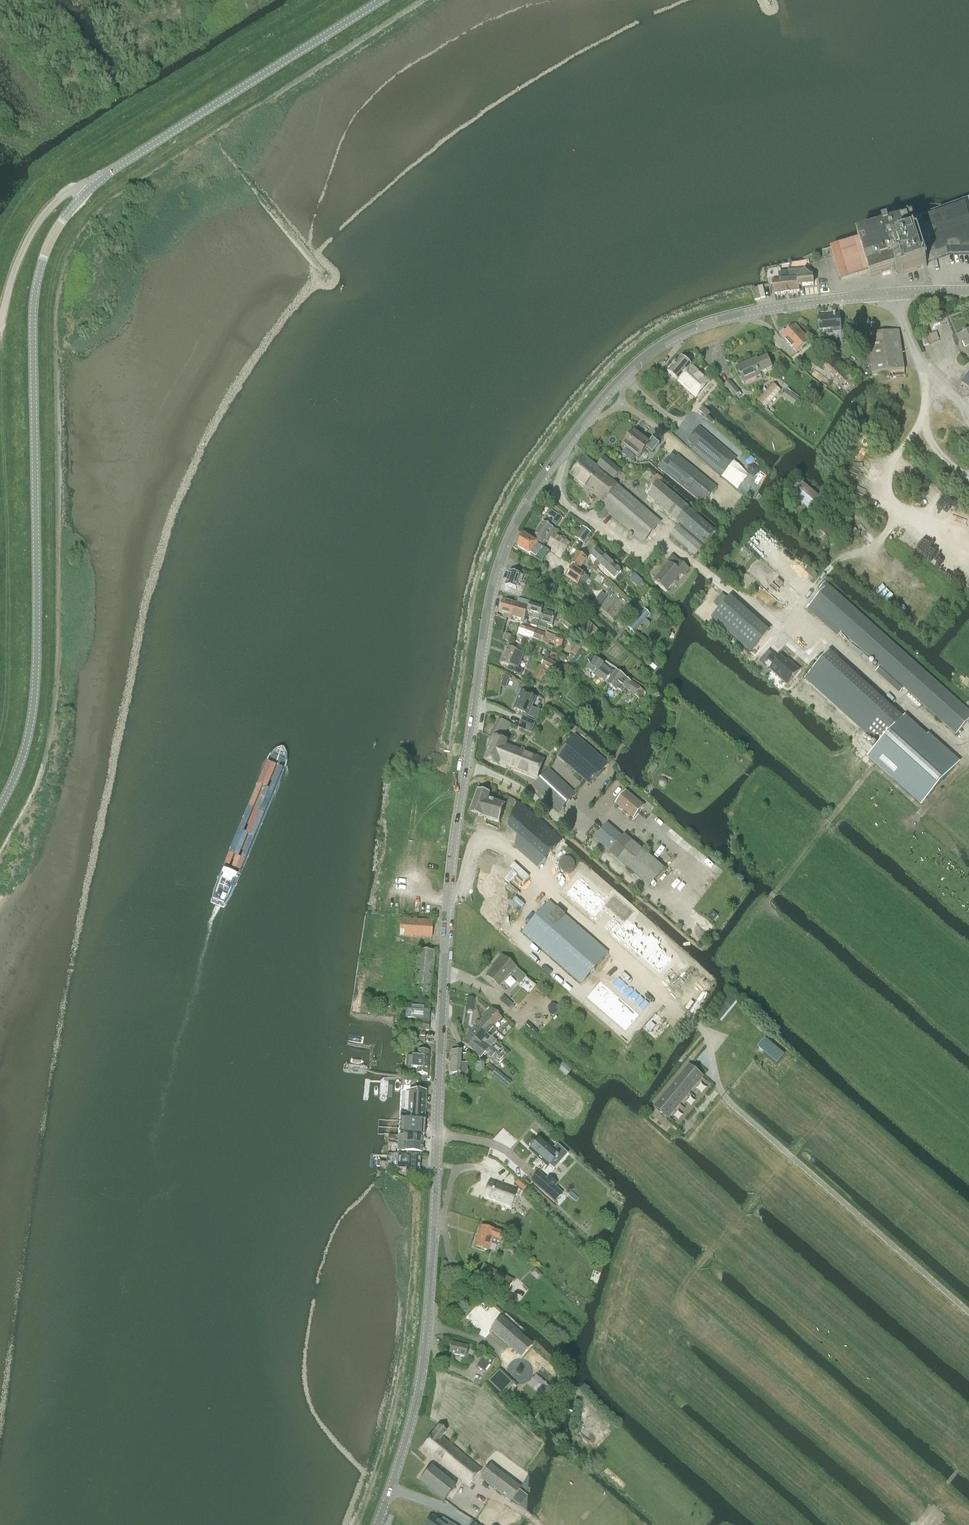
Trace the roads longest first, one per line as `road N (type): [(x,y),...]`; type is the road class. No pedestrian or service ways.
road 1 (track): [(0,831),(37,750),(45,707),(49,292),(65,241),(95,202),(409,0)]
road 2 (tertiary): [(449,893),(497,569),(541,481),(610,392),(658,349),(722,319),(897,293),(968,293)]
road 3 (tertiary): [(0,807),(25,751),(35,690),(35,294),(51,238),(89,189)]
road 4 (tertiary): [(377,1524),(408,1436),(426,1341),(449,893)]
road 5 (residential): [(718,1083),(706,1034),(495,837),(474,838),(449,893)]
road 6 (tertiary): [(89,189),(381,0)]
road 7 (track): [(968,1311),(734,1106),(718,1083)]
road 8 (unclassified): [(0,321),(37,225),(62,197),(89,189)]

